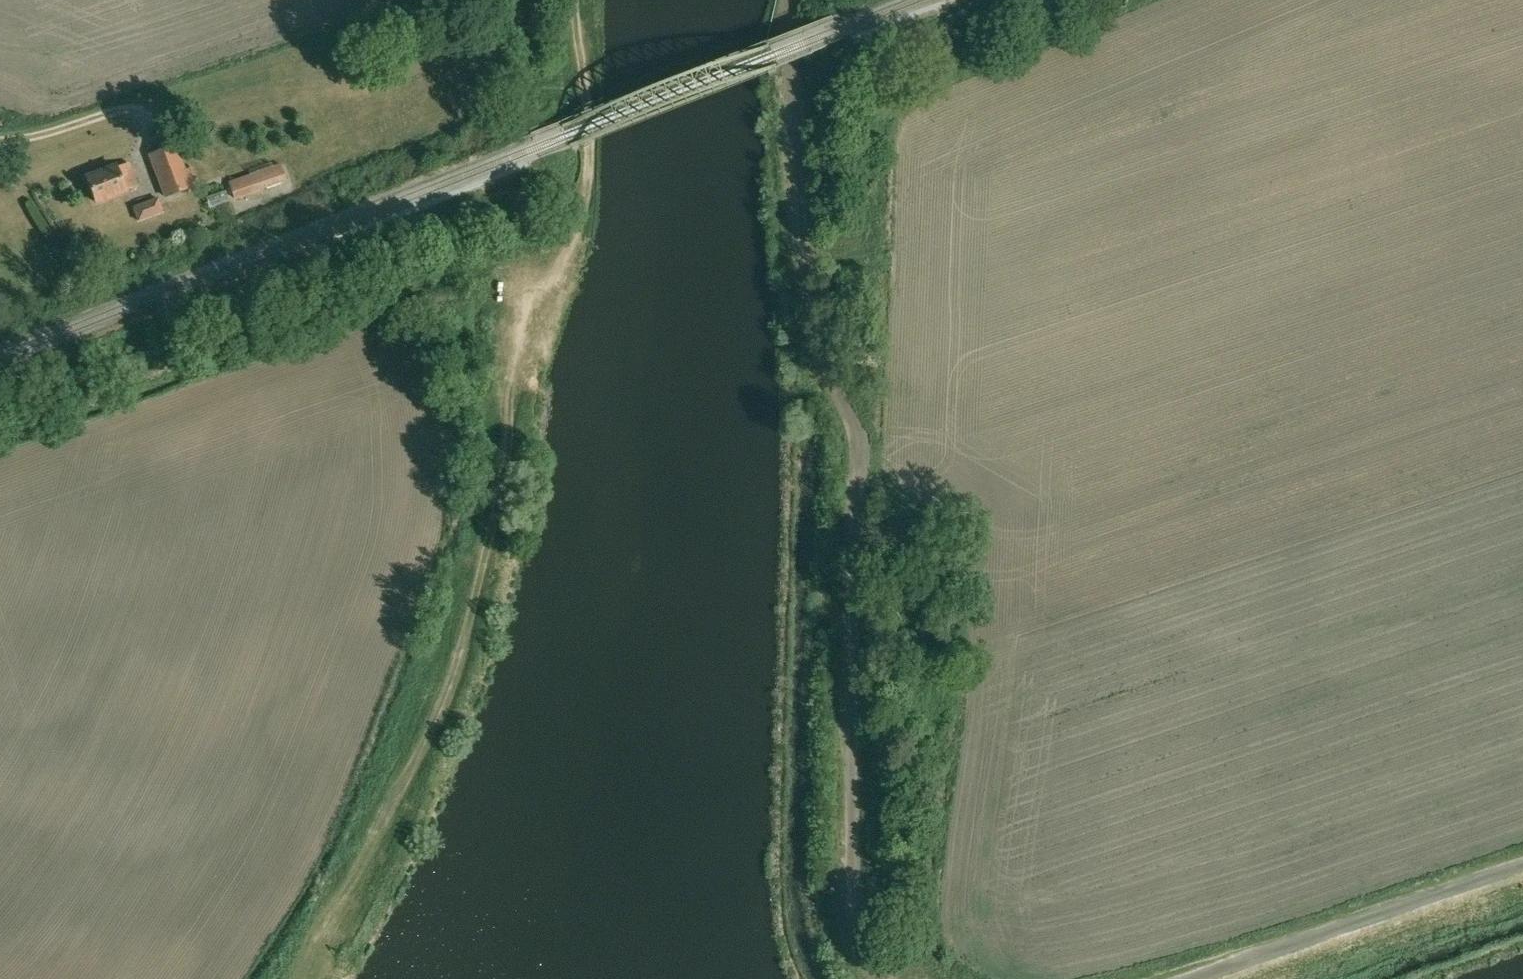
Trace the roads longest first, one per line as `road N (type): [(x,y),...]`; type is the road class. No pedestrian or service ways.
road 1 (track): [(313,978),(377,861),(444,698),(477,591),(514,358),(581,216),(588,185),(571,0)]
road 2 (track): [(891,978),(858,918),(858,449),(809,268),(784,0)]
road 3 (track): [(1522,873),(1210,978)]

